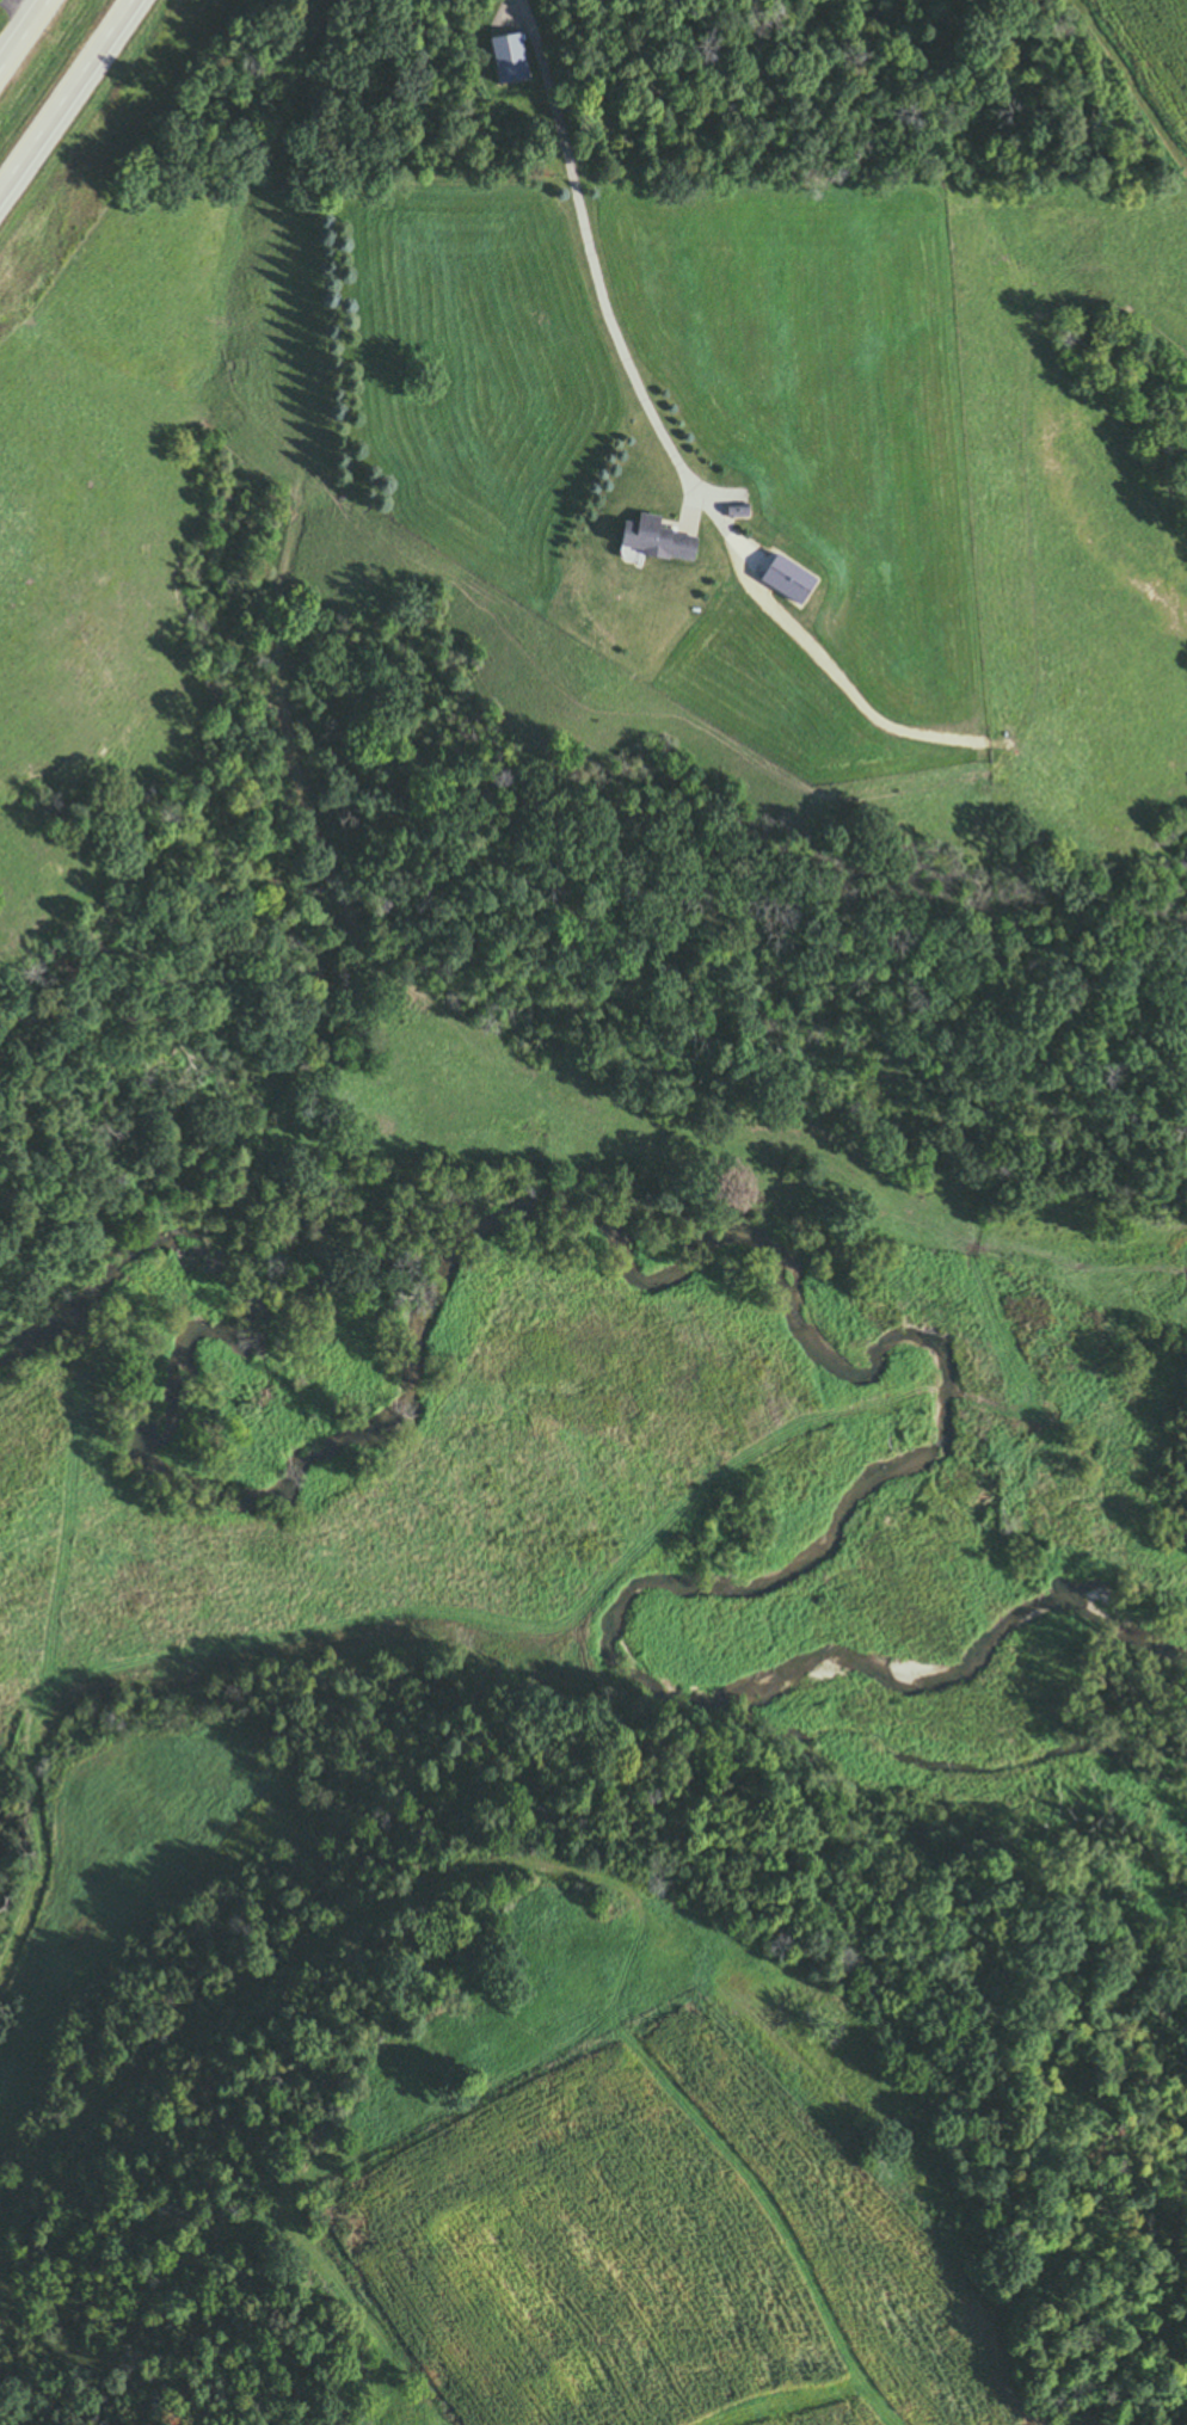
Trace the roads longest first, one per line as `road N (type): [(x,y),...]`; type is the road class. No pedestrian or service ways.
road 1 (trunk): [(0,203),(133,0)]

